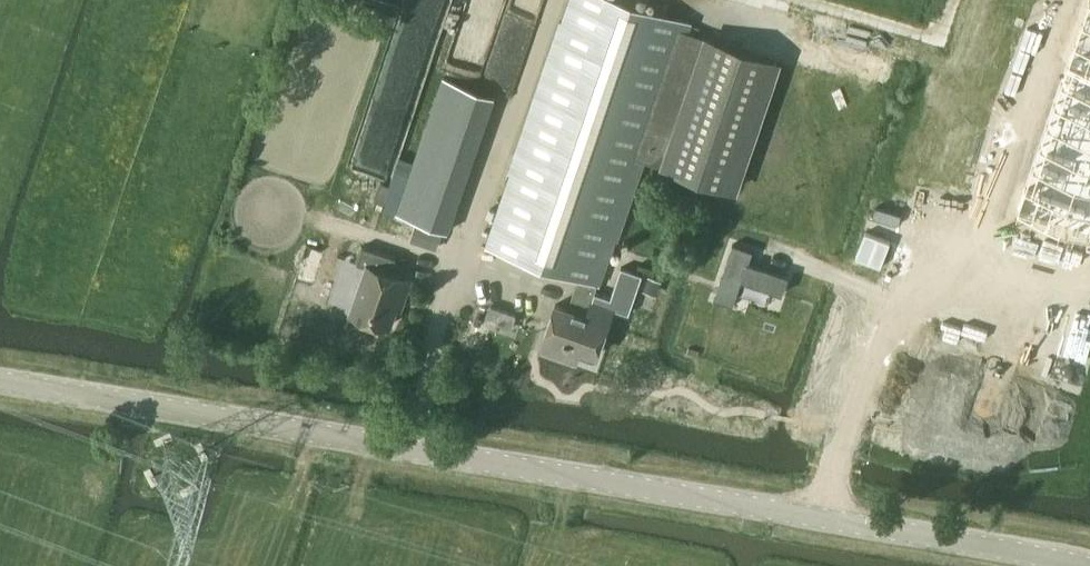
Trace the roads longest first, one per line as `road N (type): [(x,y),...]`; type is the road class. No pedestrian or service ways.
road 1 (unclassified): [(1080,565),(0,380)]
road 2 (track): [(414,449),(426,379),(555,0)]
road 3 (track): [(89,519),(128,401)]

